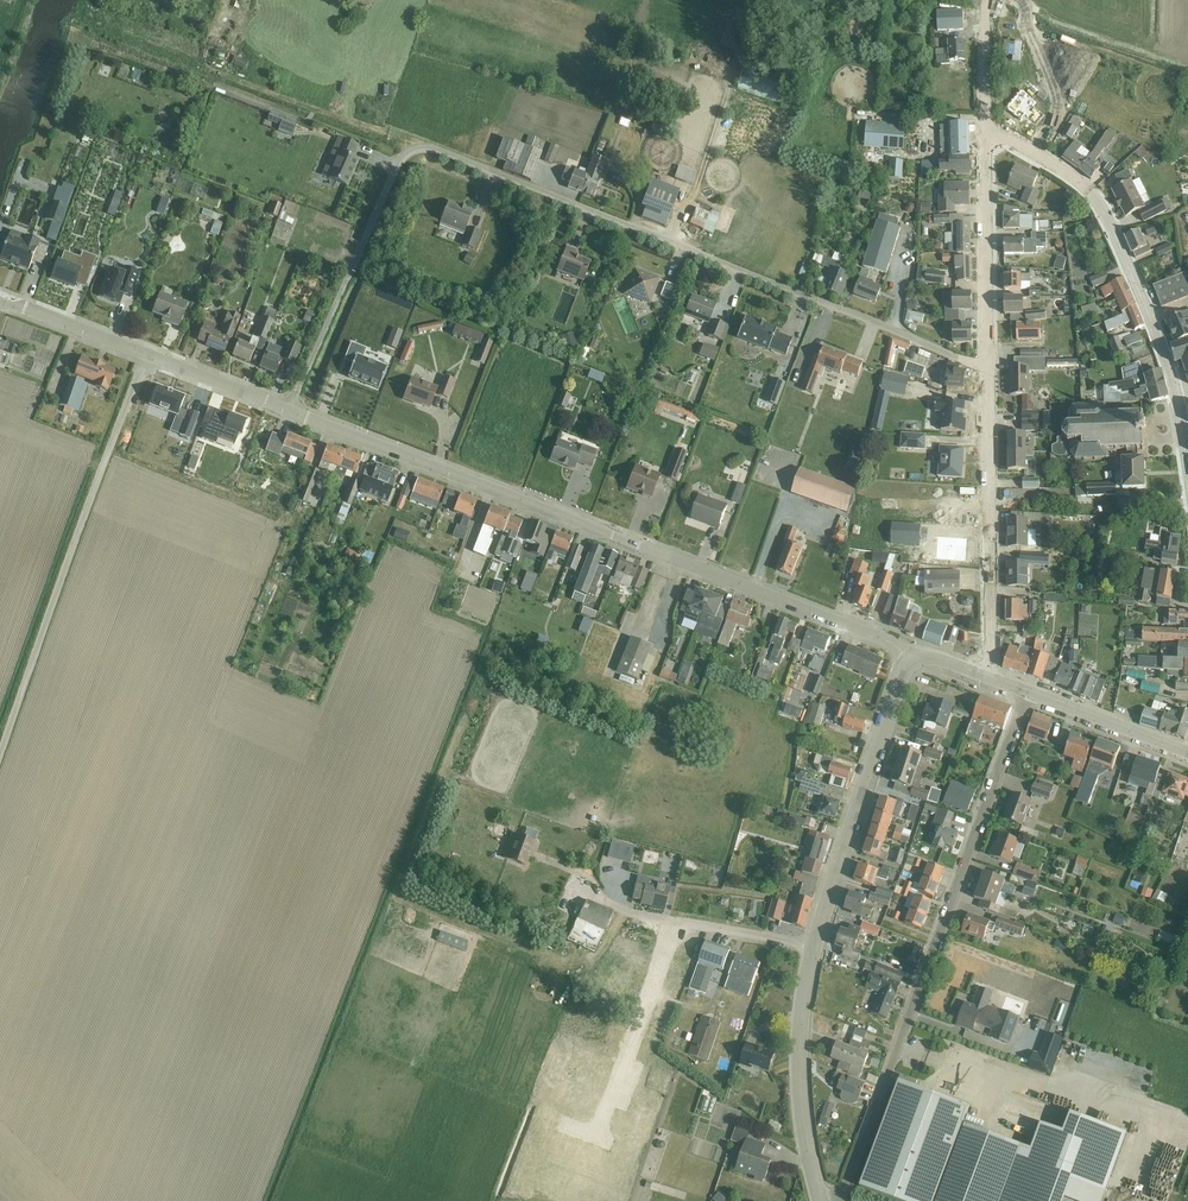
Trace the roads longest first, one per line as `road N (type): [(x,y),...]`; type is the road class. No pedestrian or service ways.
road 1 (residential): [(988,368),(418,148),(400,160),(290,411)]
road 2 (tertiary): [(915,658),(890,641),(290,411)]
road 3 (residential): [(834,1200),(846,1188),(1027,692)]
road 4 (unclassified): [(0,763),(146,355)]
road 5 (residential): [(1187,465),(1169,364),(1110,221),(1081,182),(1004,137),(986,138)]
road 6 (residential): [(985,677),(992,658),(988,368)]
road 7 (tertiary): [(814,946),(900,674),(915,658)]
road 8 (tertiary): [(820,1200),(796,1078),(799,1001),(814,946)]
road 9 (residential): [(988,368),(986,138)]
road 10 (residential): [(586,1126),(637,1059),(685,923)]
road 11 (tertiary): [(1187,755),(1027,692)]
road 12 (tertiary): [(146,355),(0,299)]
road 13 (tertiary): [(290,411),(146,355)]
road 14 (residential): [(986,138),(985,3)]
road 15 (residential): [(685,923),(814,946)]

